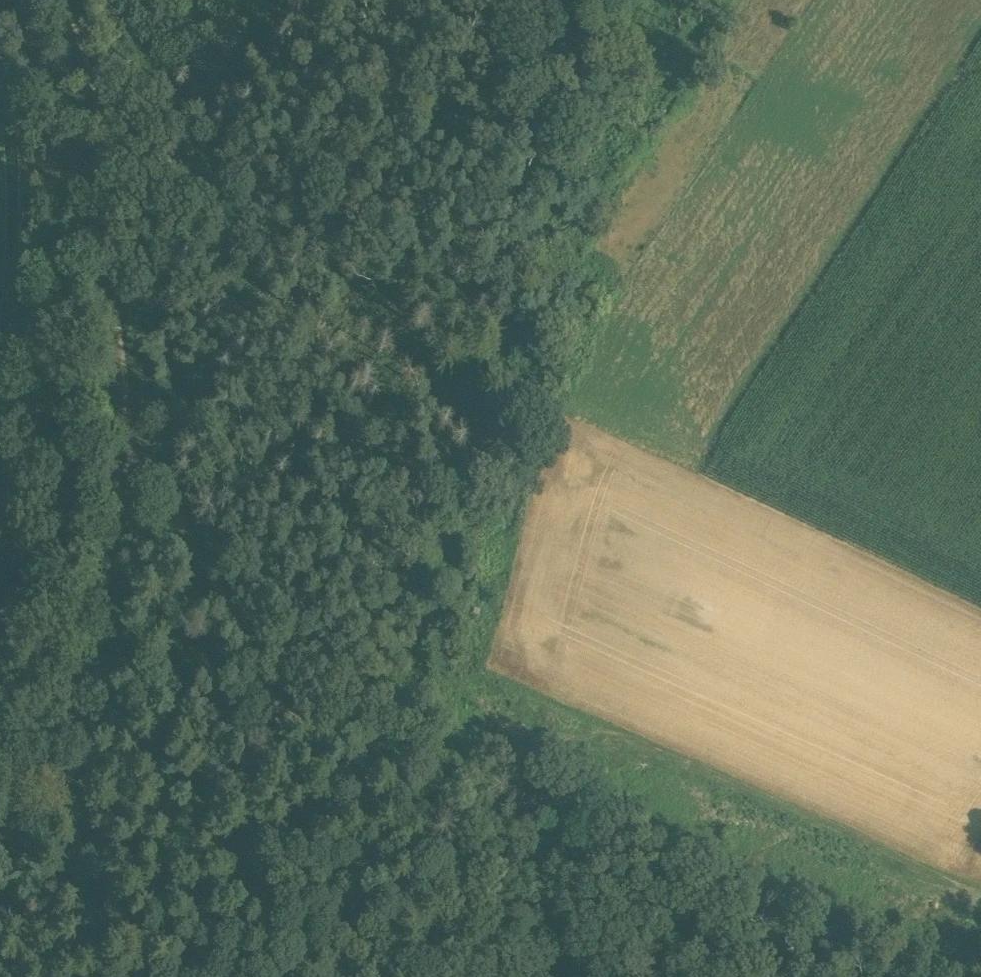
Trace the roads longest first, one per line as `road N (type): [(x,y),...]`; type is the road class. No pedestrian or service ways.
road 1 (track): [(155,428),(156,466),(108,623),(110,707),(79,773),(0,886)]
road 2 (track): [(77,0),(122,89),(155,428)]

